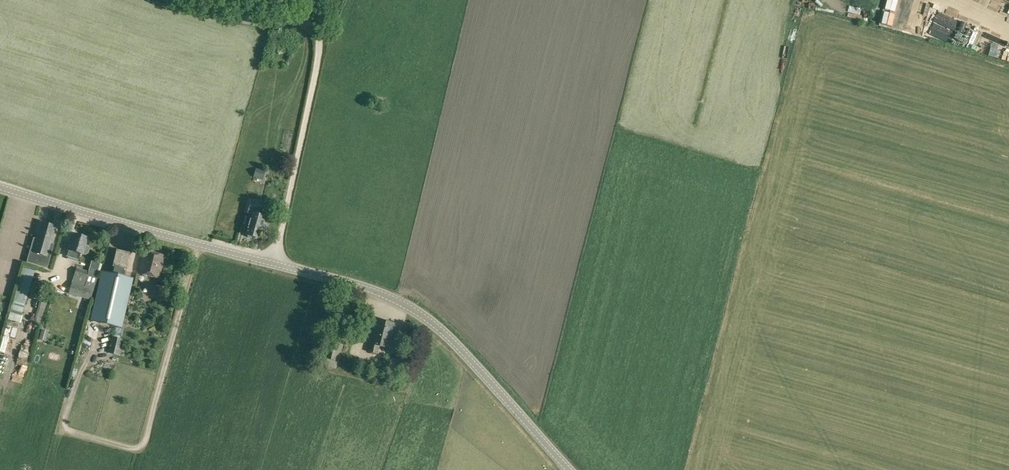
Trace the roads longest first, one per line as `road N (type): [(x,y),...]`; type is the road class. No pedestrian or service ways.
road 1 (unclassified): [(571,469),(447,338),(399,301),(0,185)]
road 2 (track): [(277,264),(319,60),(315,20)]
road 3 (unclassified): [(171,0),(280,23),(315,20),(318,0)]

